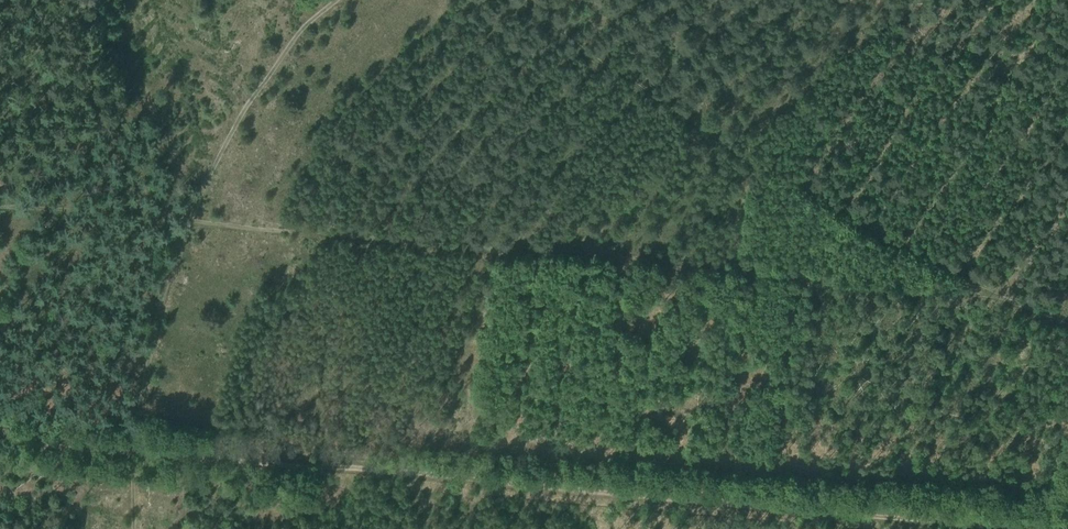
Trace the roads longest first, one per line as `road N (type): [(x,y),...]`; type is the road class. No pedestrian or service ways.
road 1 (track): [(1067,335),(973,296),(793,270),(0,208)]
road 2 (track): [(1006,528),(148,454)]
road 3 (track): [(148,454),(143,422),(168,281),(190,224),(254,96),(335,0)]
road 4 (track): [(0,441),(148,454)]

